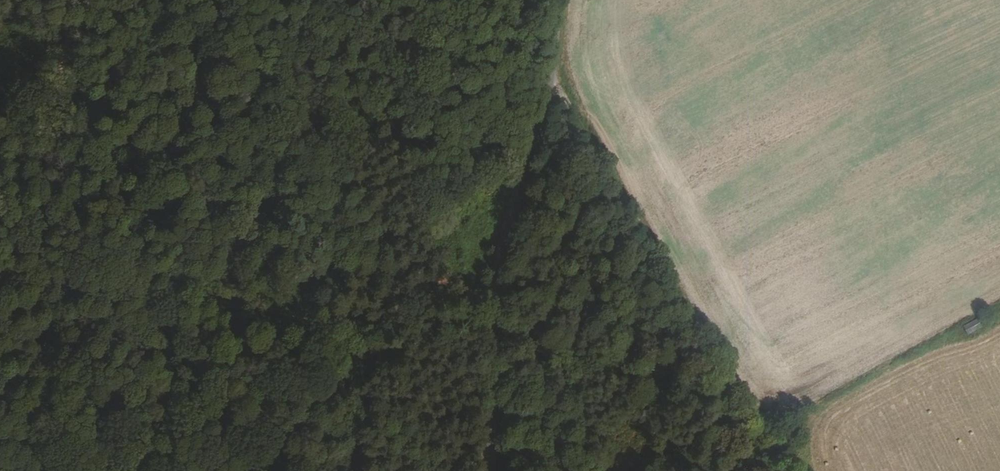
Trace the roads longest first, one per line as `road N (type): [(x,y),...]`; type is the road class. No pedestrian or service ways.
road 1 (unclassified): [(489,470),(499,265),(546,96),(560,0)]
road 2 (track): [(549,83),(782,470)]
road 3 (track): [(0,260),(67,36),(59,0)]

